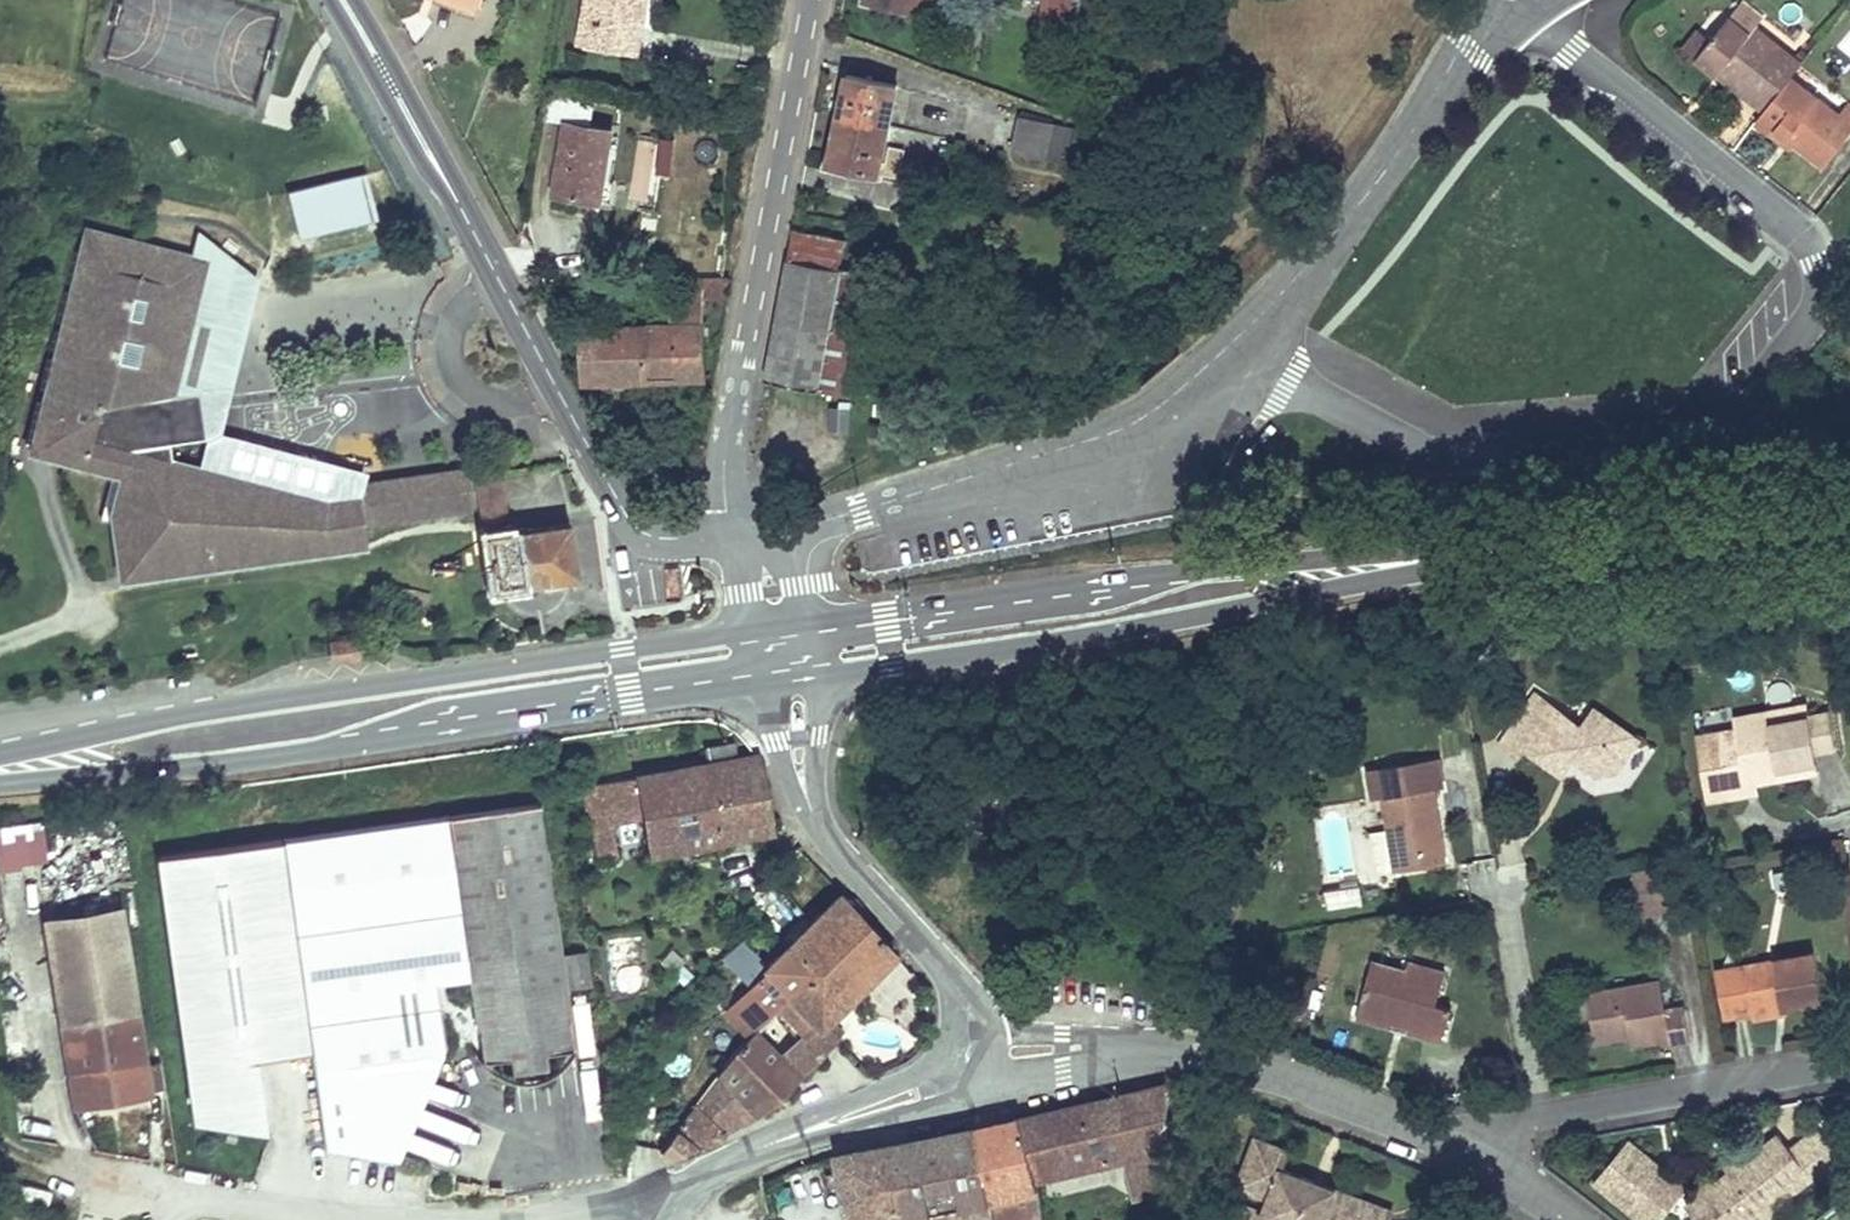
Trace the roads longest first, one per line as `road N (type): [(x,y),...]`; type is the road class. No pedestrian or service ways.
road 1 (residential): [(1487,0),(1345,224),(1234,344),(1143,419),(764,540)]
road 2 (primary): [(0,786),(157,773),(764,684)]
road 3 (primary): [(756,627),(298,695),(0,753)]
road 4 (tertiary): [(764,540),(689,544),(629,523),(337,0)]
road 5 (primary): [(818,677),(1043,646),(1492,550)]
road 6 (primary): [(1492,550),(811,620)]
road 7 (tertiary): [(764,540),(732,496),(728,451),(811,0)]
road 8 (residential): [(1849,1066),(1539,1118),(1443,1142)]
road 9 (primary): [(1849,497),(1492,550)]
road 10 (residential): [(1123,1049),(1229,1066),(1367,1109),(1443,1142)]
road 11 (tertiary): [(959,1074),(758,1149),(721,1169),(669,1219)]
road 12 (tertiary): [(818,823),(842,860),(951,976),(973,1031)]
road 13 (track): [(0,1143),(199,1192)]
road 14 (residential): [(959,1074),(1064,1066),(1123,1049)]
road 15 (tertiary): [(764,684),(795,796),(818,823)]
road 16 (residential): [(1123,1049),(973,1031)]
road 17 (tertiary): [(818,823),(818,677)]
road 18 (residential): [(1443,1142),(1564,1219)]

